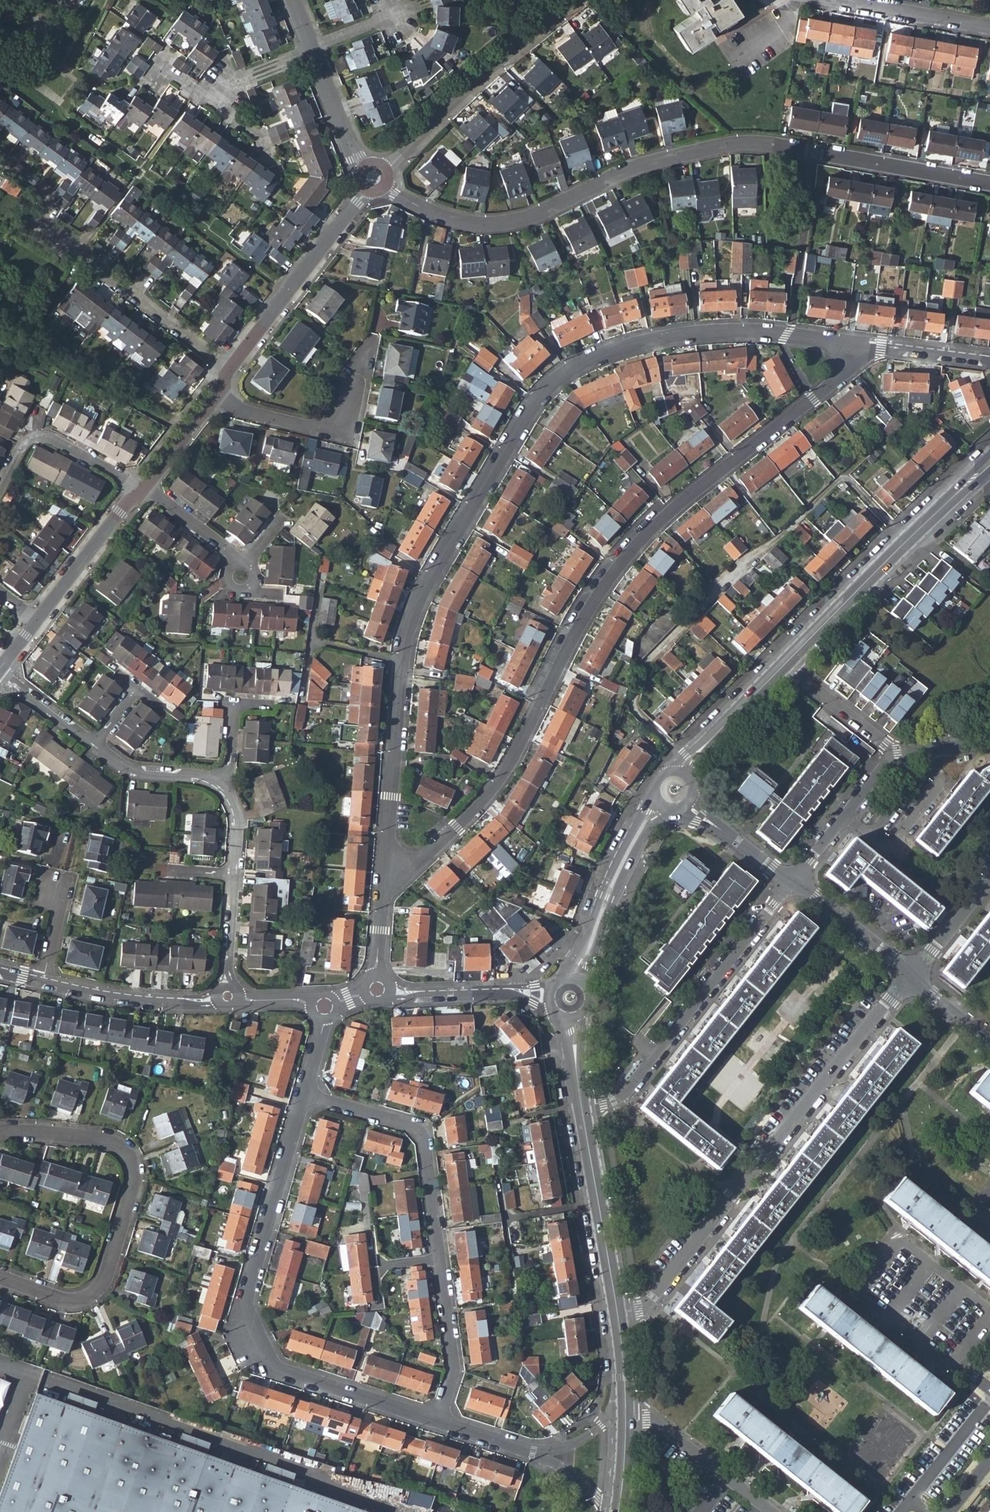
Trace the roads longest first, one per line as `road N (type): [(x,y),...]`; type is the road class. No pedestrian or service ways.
road 1 (residential): [(384,870),(411,618),(550,385),(594,358),(690,335),(753,331),(850,343)]
road 2 (residential): [(384,870),(420,861),(485,799),(608,580),(672,511),(835,380),(850,343)]
road 3 (residential): [(374,177),(436,216),(467,224),(521,220),(627,171),(727,145),(989,184)]
road 4 (residential): [(437,1421),(276,1368),(246,1302),(305,1094)]
road 5 (residential): [(911,974),(644,1309),(619,1319)]
road 6 (residential): [(0,1131),(101,1140),(125,1154),(134,1177),(99,1287),(59,1299),(0,1279)]
road 7 (residential): [(793,885),(624,1095),(582,1107)]
road 8 (secondary): [(785,664),(989,461)]
road 9 (residential): [(44,189),(32,220),(231,368)]
road 10 (residential): [(989,1313),(904,1243),(893,1247),(861,1296),(922,1342)]
road 11 (residential): [(305,1094),(416,1127),(442,1259)]
road 12 (residential): [(231,368),(374,177)]
road 13 (secondary): [(582,1107),(619,1319)]
road 14 (residential): [(374,177),(520,39)]
road 15 (secondary): [(572,978),(621,866),(661,806)]
road 16 (residential): [(43,981),(147,999),(228,996)]
road 17 (residential): [(0,485),(21,446),(41,438),(145,488)]
road 18 (residential): [(625,1407),(770,1511)]
road 19 (residential): [(217,395),(239,410),(309,428),(336,425),(357,380)]
road 20 (residential): [(377,989),(518,992),(550,1002)]
road 21 (residential): [(37,622),(145,488)]
road 22 (residential): [(442,1259),(454,1373),(437,1421)]
road 23 (secondary): [(680,771),(785,664)]
road 24 (residential): [(911,974),(793,885)]
road 25 (residential): [(844,0),(989,28)]
road 26 (residential): [(312,49),(356,158),(374,177)]
road 27 (residential): [(895,754),(785,664)]
road 28 (residential): [(850,343),(989,361)]
road 29 (residential): [(217,784),(130,772),(91,746)]
road 30 (residential): [(793,885),(686,805)]
road 31 (residential): [(870,837),(893,847),(941,787),(927,771),(919,774)]
road 32 (residential): [(989,877),(911,974)]
road 33 (residential): [(228,996),(233,874)]
road 34 (residential): [(889,1149),(989,1218)]

